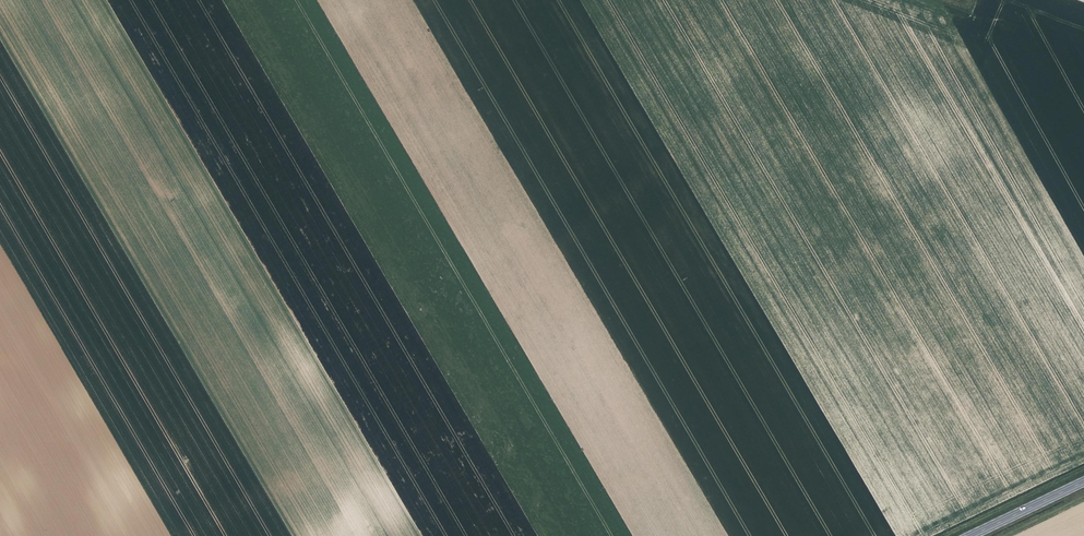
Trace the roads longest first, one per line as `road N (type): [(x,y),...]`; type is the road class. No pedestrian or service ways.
road 1 (secondary): [(1083,481),(969,535)]

